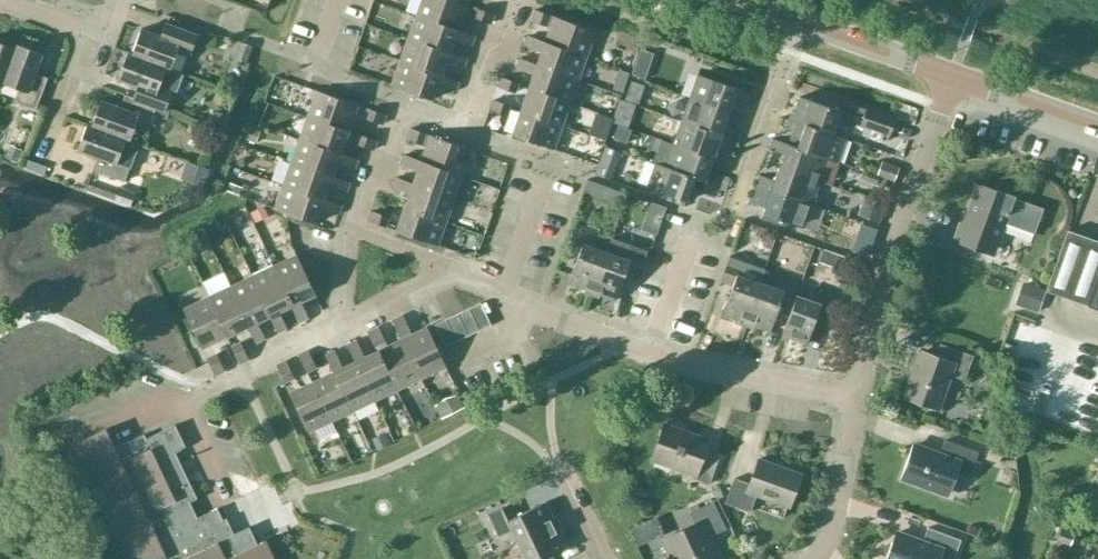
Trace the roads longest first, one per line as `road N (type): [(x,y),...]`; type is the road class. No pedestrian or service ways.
road 1 (residential): [(458,275),(653,353),(850,404)]
road 2 (residential): [(850,404),(883,266),(951,76)]
road 3 (unclassified): [(951,76),(741,0)]
road 4 (residential): [(691,240),(700,215),(726,225),(776,76)]
road 5 (residential): [(197,395),(347,324)]
road 6 (residential): [(819,558),(839,531),(850,485),(850,404)]
road 7 (unclassified): [(1097,128),(951,76)]
road 8 (residential): [(512,0),(464,131)]
road 9 (residential): [(346,228),(401,108)]
road 10 (residential): [(458,275),(346,228)]
road 11 (residential): [(347,324),(458,275)]

